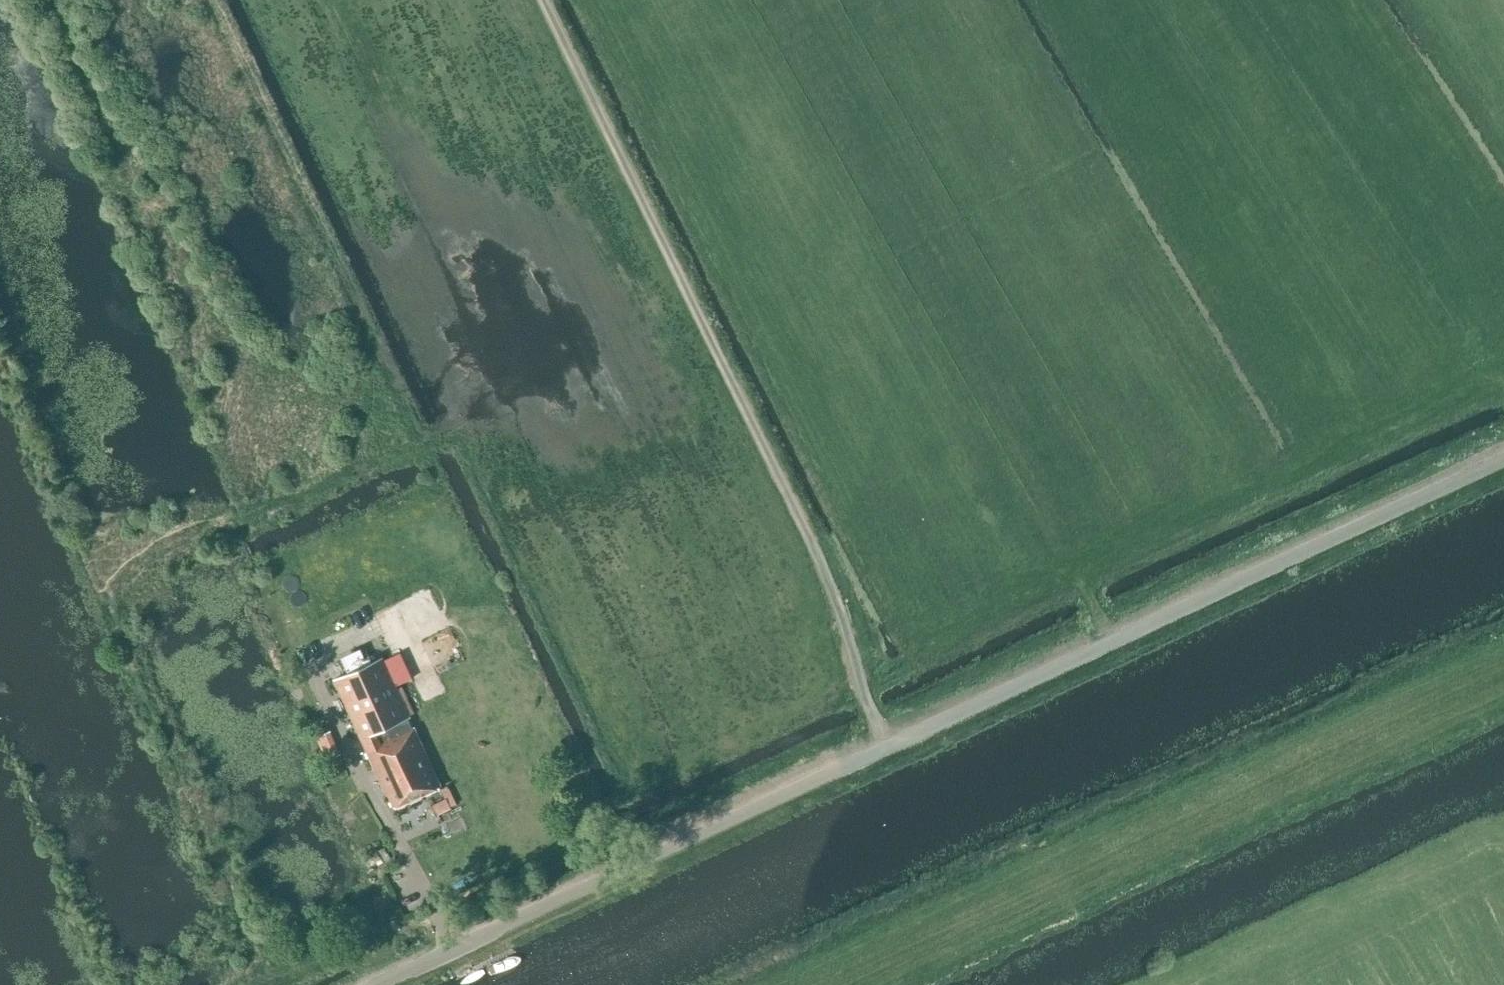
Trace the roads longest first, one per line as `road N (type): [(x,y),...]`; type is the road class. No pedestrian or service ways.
road 1 (unclassified): [(398,984),(1503,471)]

